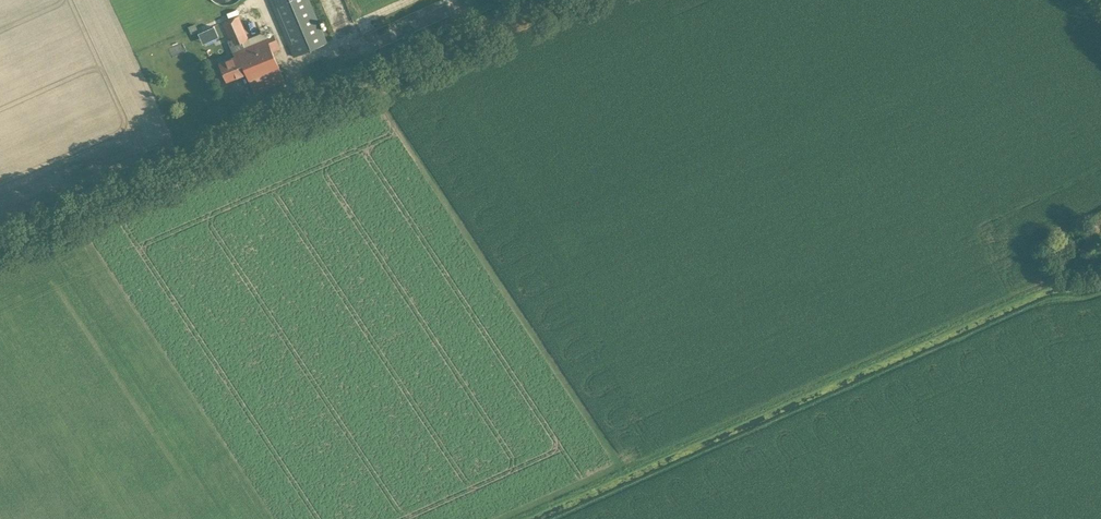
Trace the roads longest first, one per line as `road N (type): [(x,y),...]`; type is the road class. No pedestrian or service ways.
road 1 (unclassified): [(0,244),(556,0)]

